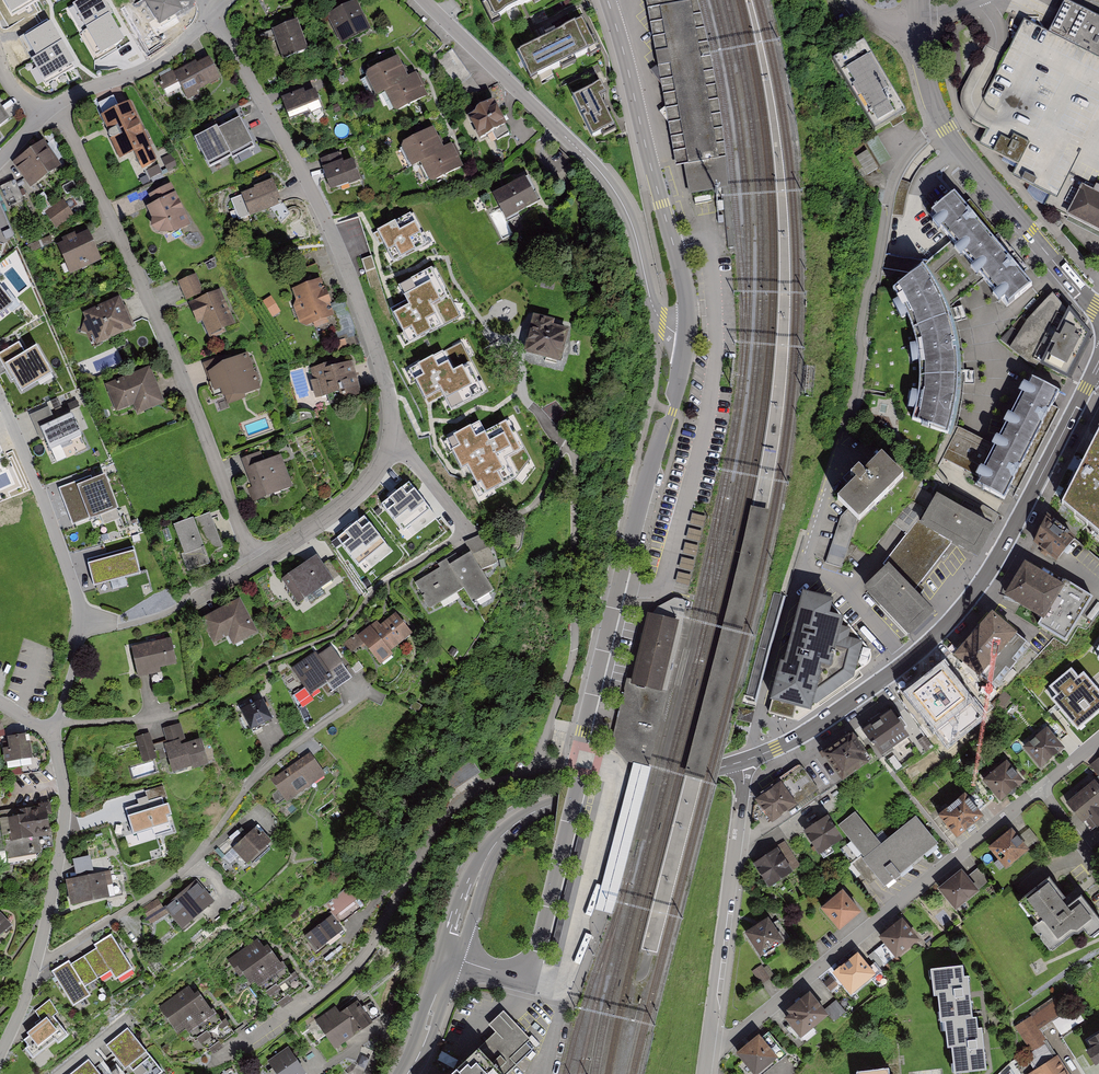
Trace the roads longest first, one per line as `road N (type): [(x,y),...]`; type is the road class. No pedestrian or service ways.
road 1 (residential): [(254,564),(161,325),(56,105)]
road 2 (residential): [(579,766),(542,768),(461,801),(358,963),(227,1055)]
road 3 (residential): [(212,16),(347,266),(386,383),(388,444)]
road 4 (tertiary): [(687,334),(579,766)]
road 5 (residential): [(424,0),(613,187),(634,231),(654,310),(668,328),(687,334)]
road 6 (residential): [(37,959),(51,958),(171,882),(258,774),(365,691)]
road 7 (residential): [(1040,788),(729,1041),(708,1045)]
road 8 (secondary): [(740,762),(557,803),(521,820),(486,858),(449,957)]
road 9 (secondary): [(1098,365),(988,573),(907,661)]
road 10 (residential): [(919,21),(927,92),(941,121),(1098,315)]
road 11 (residential): [(0,400),(80,608),(78,647),(52,730)]
road 12 (tertiary): [(608,0),(683,280),(687,334)]
road 13 (tertiary): [(579,766),(530,967),(511,974),(449,957)]
road 14 (residential): [(708,1045),(740,762)]
road 15 (residential): [(52,730),(66,810),(37,959)]
road 16 (secondary): [(907,661),(801,737),(740,762)]
road 17 (residential): [(388,444),(349,501),(254,564)]
road 18 (residential): [(56,105),(148,67),(212,16)]
road 19 (residential): [(802,565),(847,585),(907,661)]
road 20 (secondary): [(407,1073),(449,957)]
road 21 (residential): [(388,444),(407,453),(468,535)]

